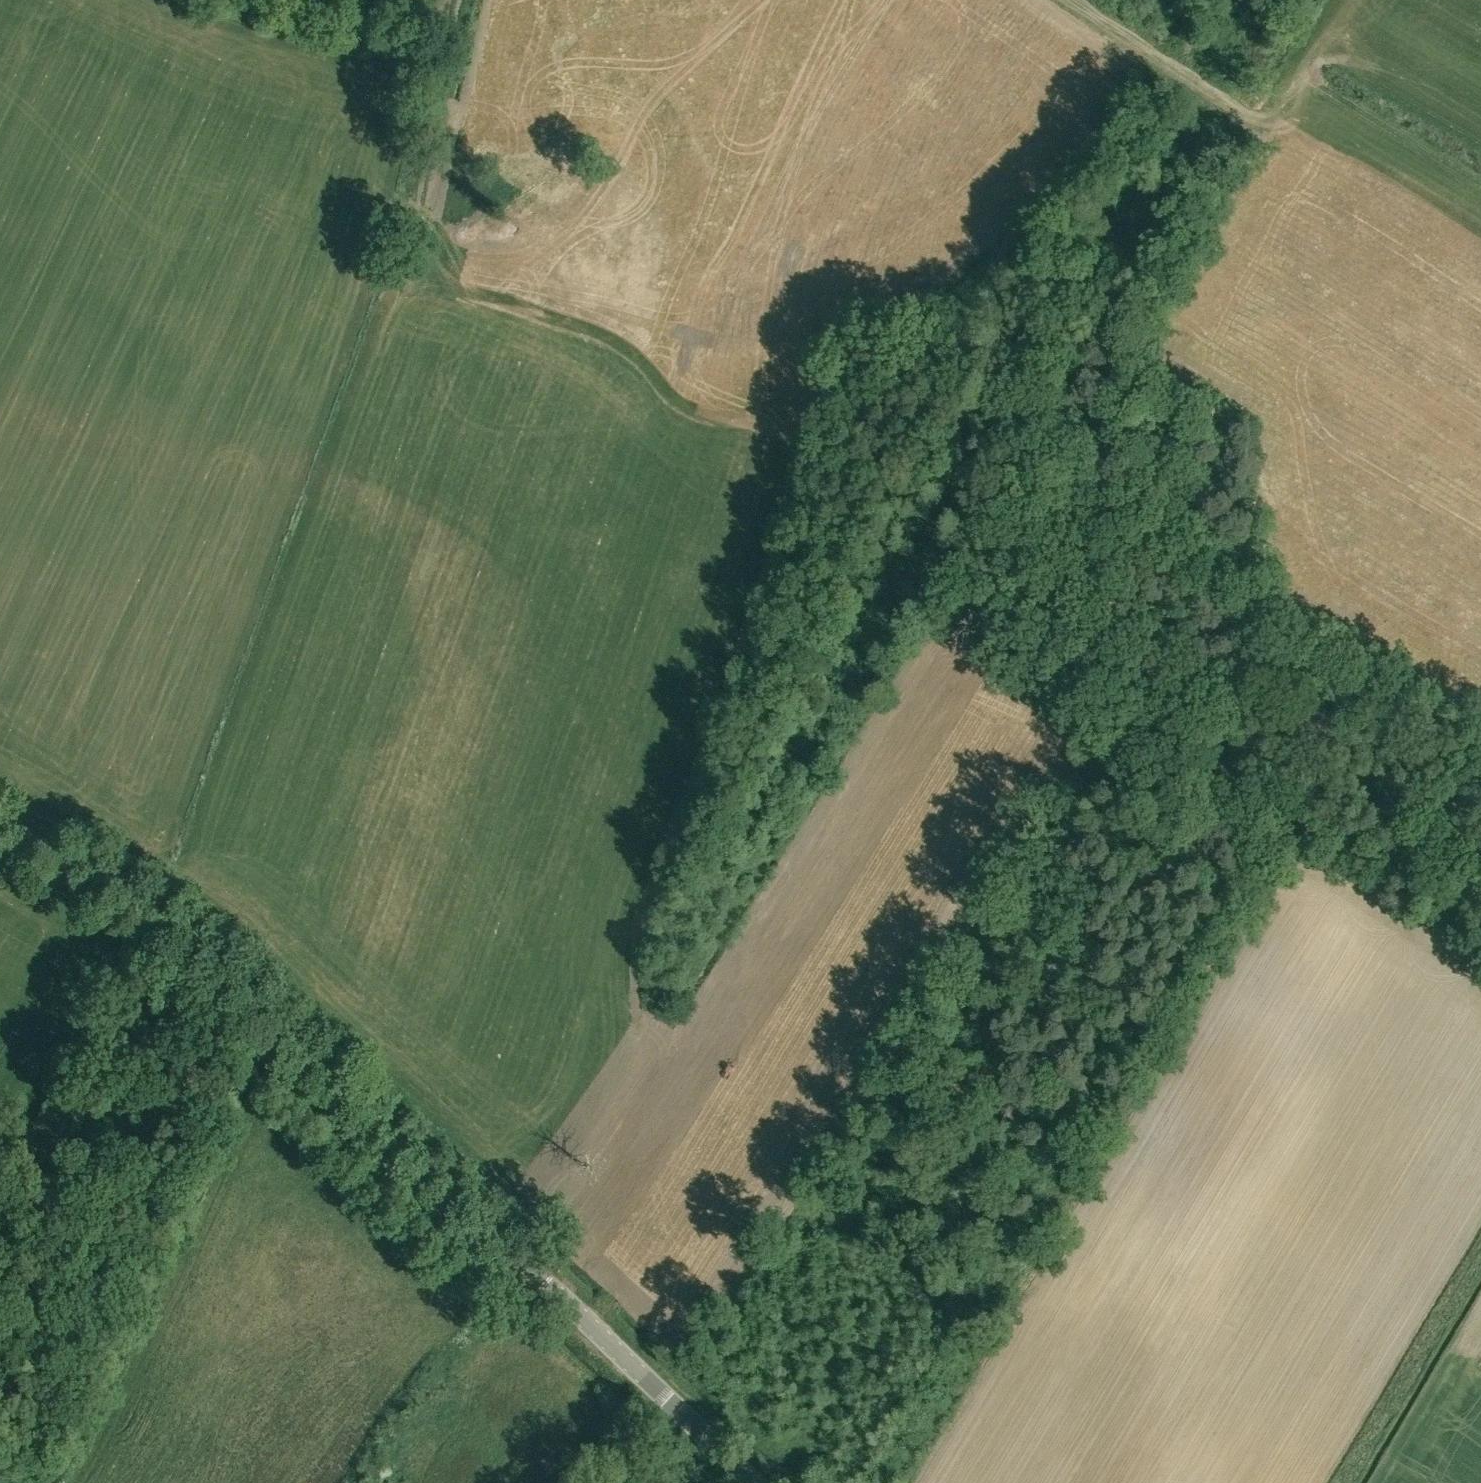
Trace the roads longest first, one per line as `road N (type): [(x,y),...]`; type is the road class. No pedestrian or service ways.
road 1 (tertiary): [(752,1482),(162,918),(0,824)]

